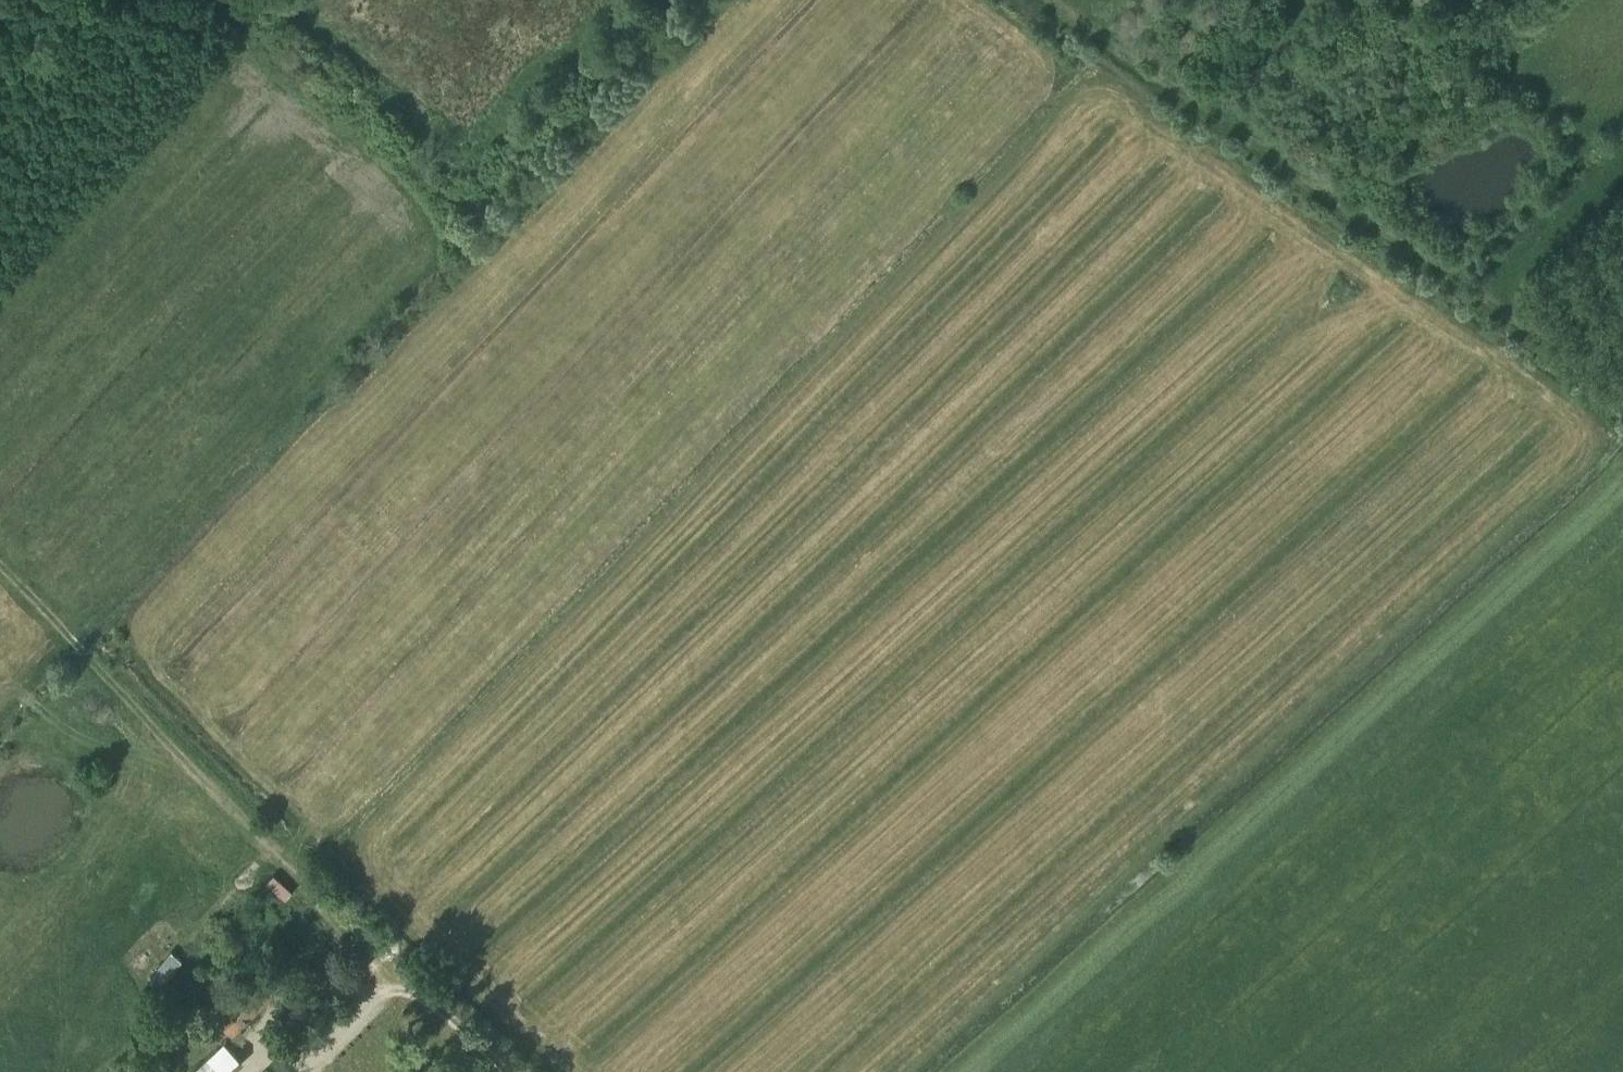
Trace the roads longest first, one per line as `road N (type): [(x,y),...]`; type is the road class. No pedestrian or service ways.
road 1 (track): [(506,1071),(0,573)]
road 2 (track): [(1622,399),(1045,0)]

